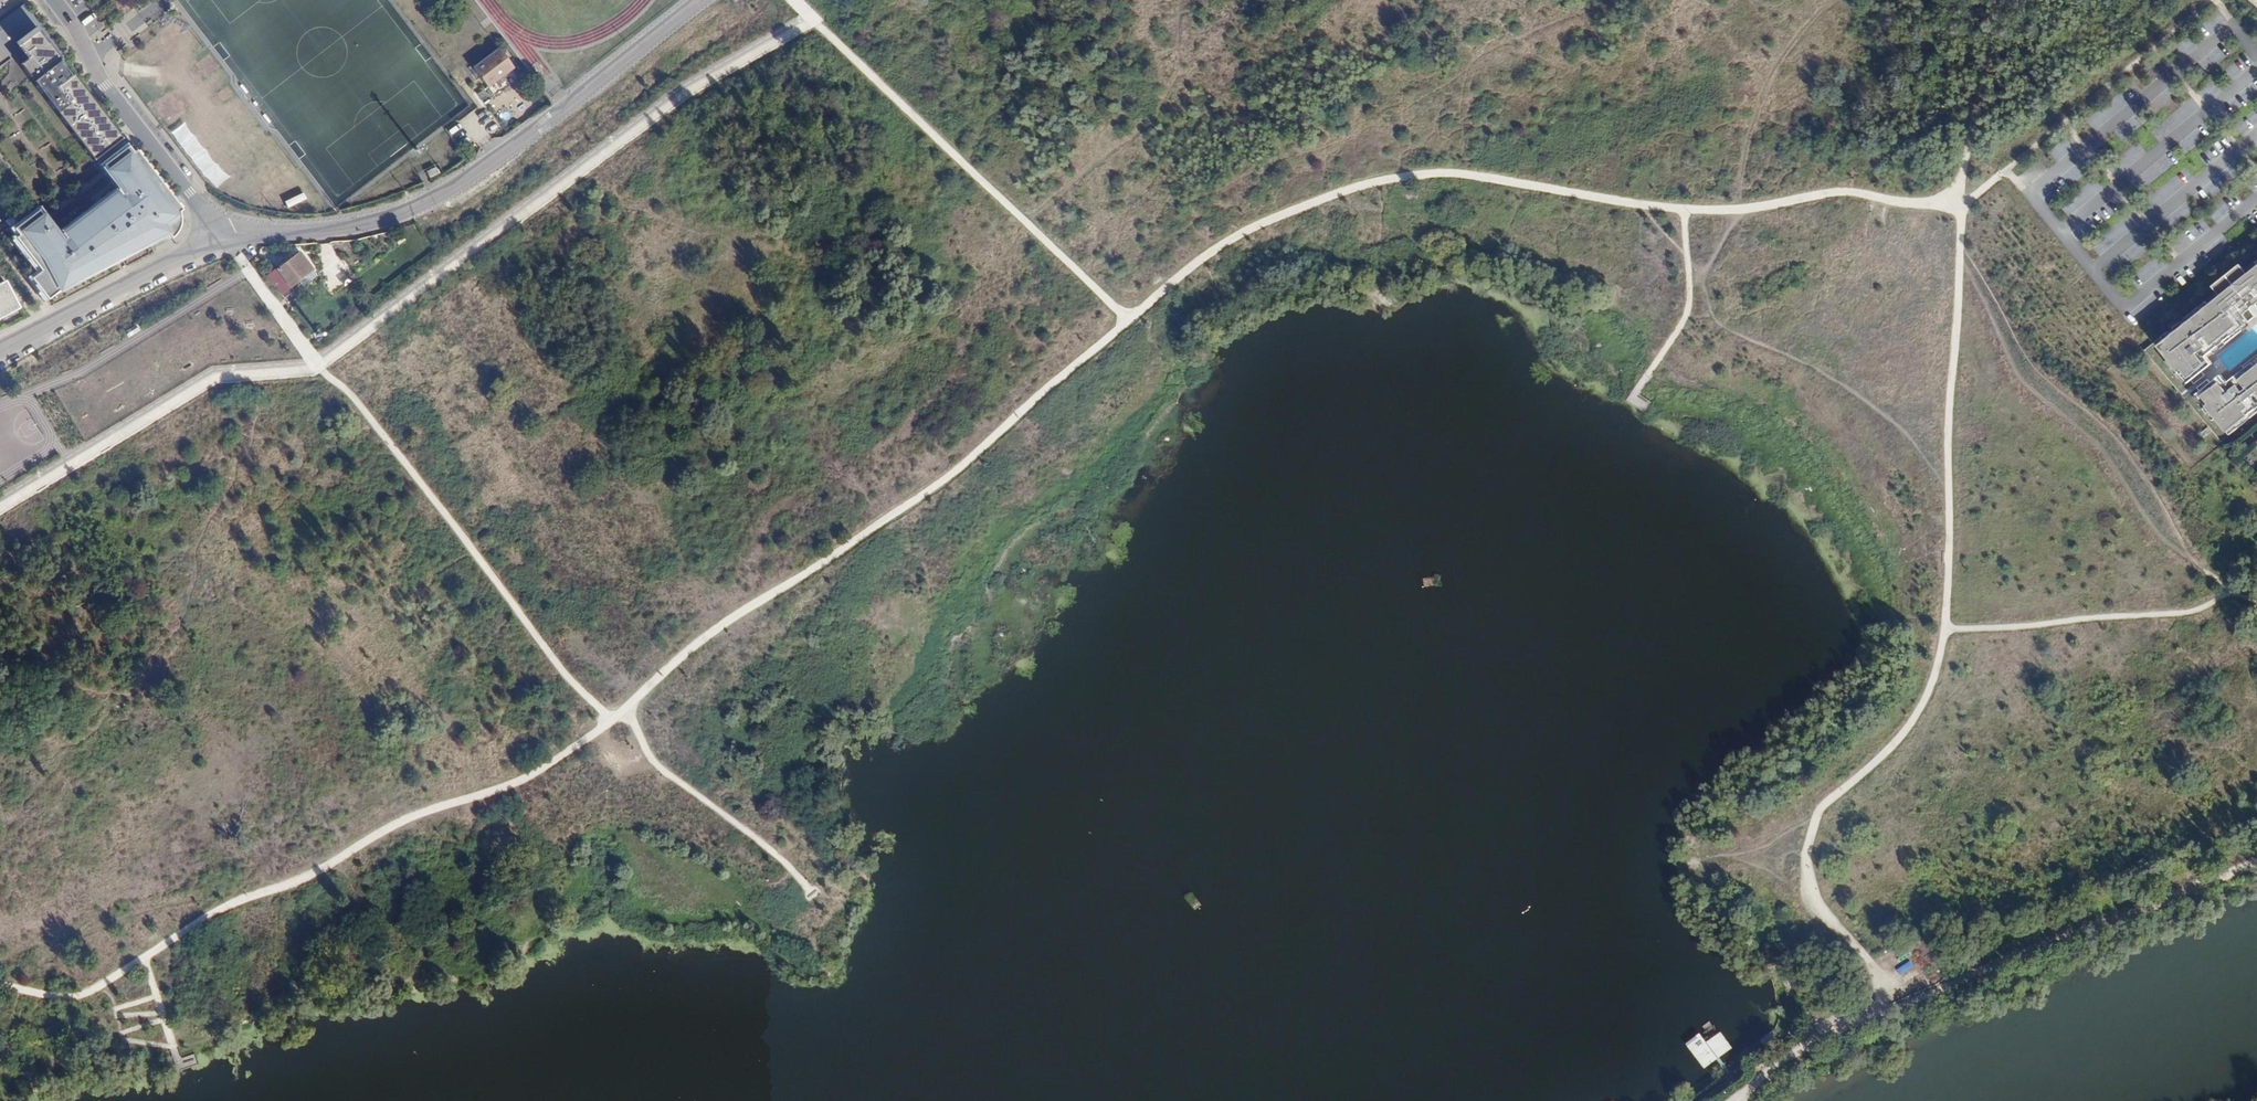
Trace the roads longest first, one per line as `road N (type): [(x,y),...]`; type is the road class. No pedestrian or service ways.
road 1 (unclassified): [(703,0),(434,200),(342,230),(224,234)]
road 2 (track): [(1881,1013),(2256,864)]
road 3 (residential): [(224,234),(105,86),(54,0)]
road 4 (unclassified): [(224,234),(0,357)]

